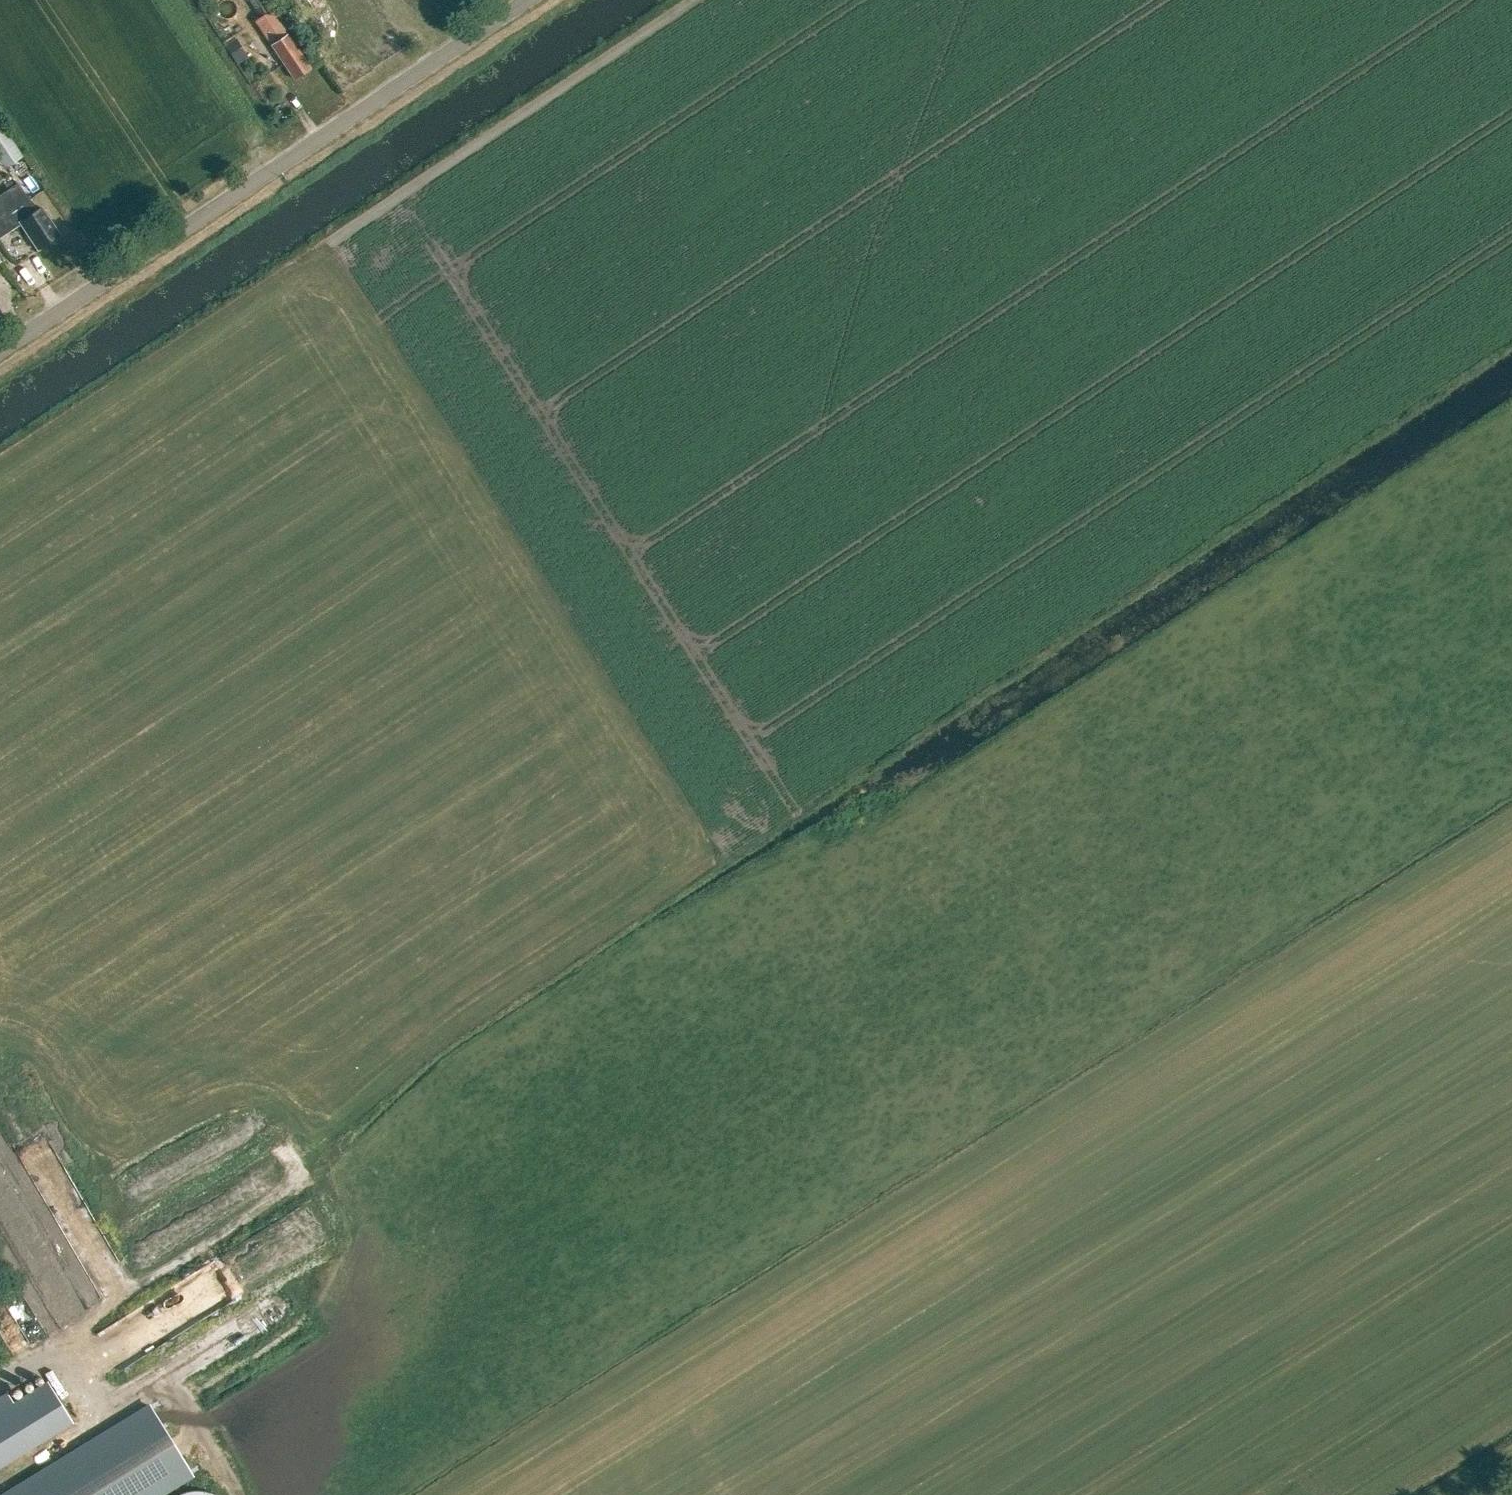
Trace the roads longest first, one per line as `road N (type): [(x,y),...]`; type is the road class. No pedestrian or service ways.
road 1 (unclassified): [(0,350),(528,0)]

